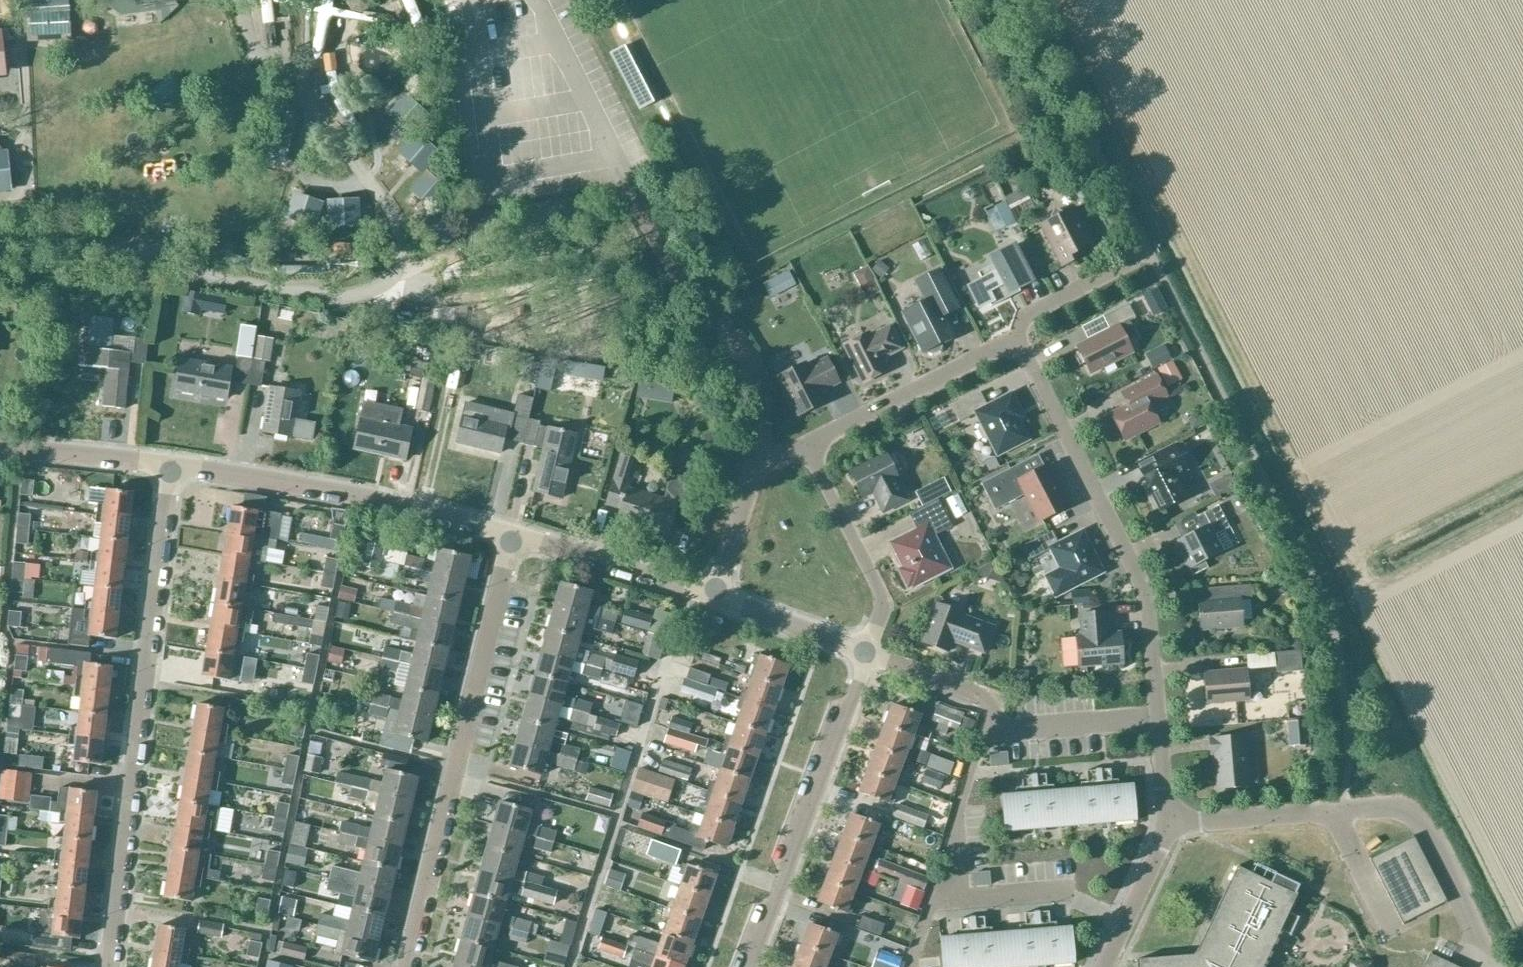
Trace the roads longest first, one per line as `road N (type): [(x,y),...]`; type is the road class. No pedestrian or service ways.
road 1 (residential): [(108,966),(171,467)]
road 2 (residential): [(408,966),(513,535)]
road 3 (residential): [(1157,718),(1147,604),(1014,341)]
road 4 (residential): [(513,535),(328,492),(171,467)]
road 5 (residential): [(749,966),(866,654)]
road 6 (residential): [(805,447),(1014,341)]
road 7 (residential): [(866,654),(881,597),(805,447)]
road 8 (residential): [(711,595),(513,535)]
road 9 (residential): [(1126,920),(1065,893),(936,901)]
road 10 (residential): [(936,901),(992,724)]
road 11 (residential): [(171,467),(0,448)]
road 12 (residential): [(1157,718),(1000,731),(992,724)]
road 13 (residential): [(1169,823),(1336,811)]
road 14 (residential): [(1014,341),(1026,315),(1152,257)]
road 15 (residential): [(866,654),(711,595)]
road 16 (residential): [(992,724),(992,700),(866,654)]
road 17 (unclassified): [(711,595),(757,455)]
road 18 (residential): [(1386,925),(1336,811)]

